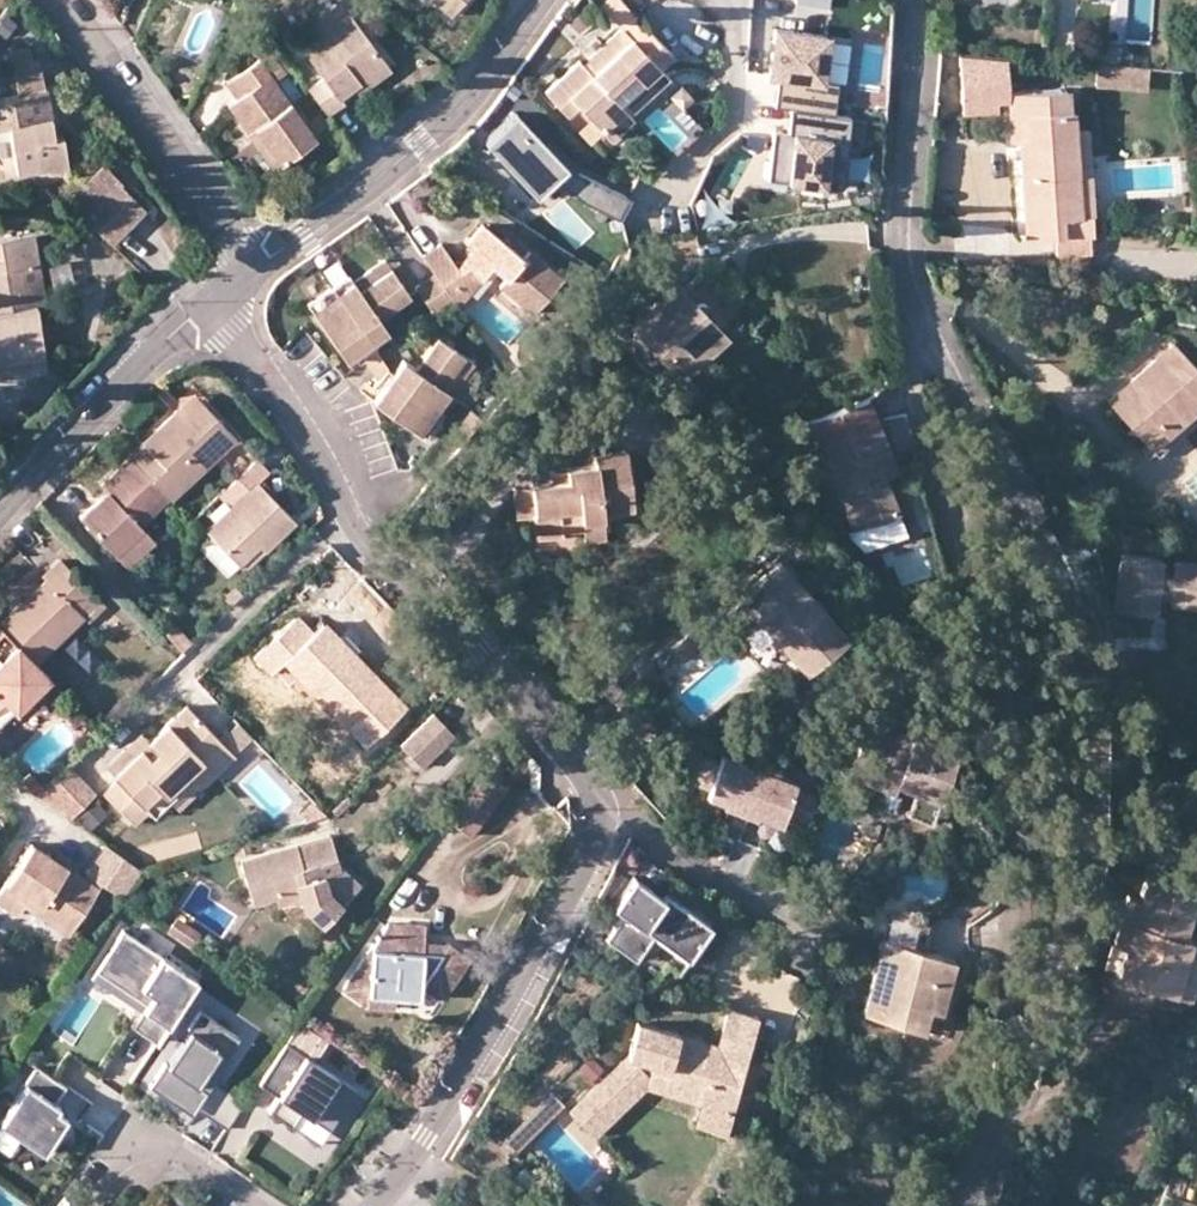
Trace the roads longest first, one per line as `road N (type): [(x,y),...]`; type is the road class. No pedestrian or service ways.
road 1 (residential): [(916,0),(904,261),(1020,509),(1076,657),(1091,797),(1066,950),(978,1205)]
road 2 (residential): [(369,1205),(444,1113),(582,875),(602,806),(585,775),(447,611),(368,544),(310,439),(204,307)]
road 3 (residential): [(260,265),(479,91),(543,0)]
road 4 (residential): [(55,0),(260,265)]
road 5 (residential): [(0,513),(204,307)]
road 6 (residential): [(257,1205),(166,1147),(116,1174),(90,1205)]

